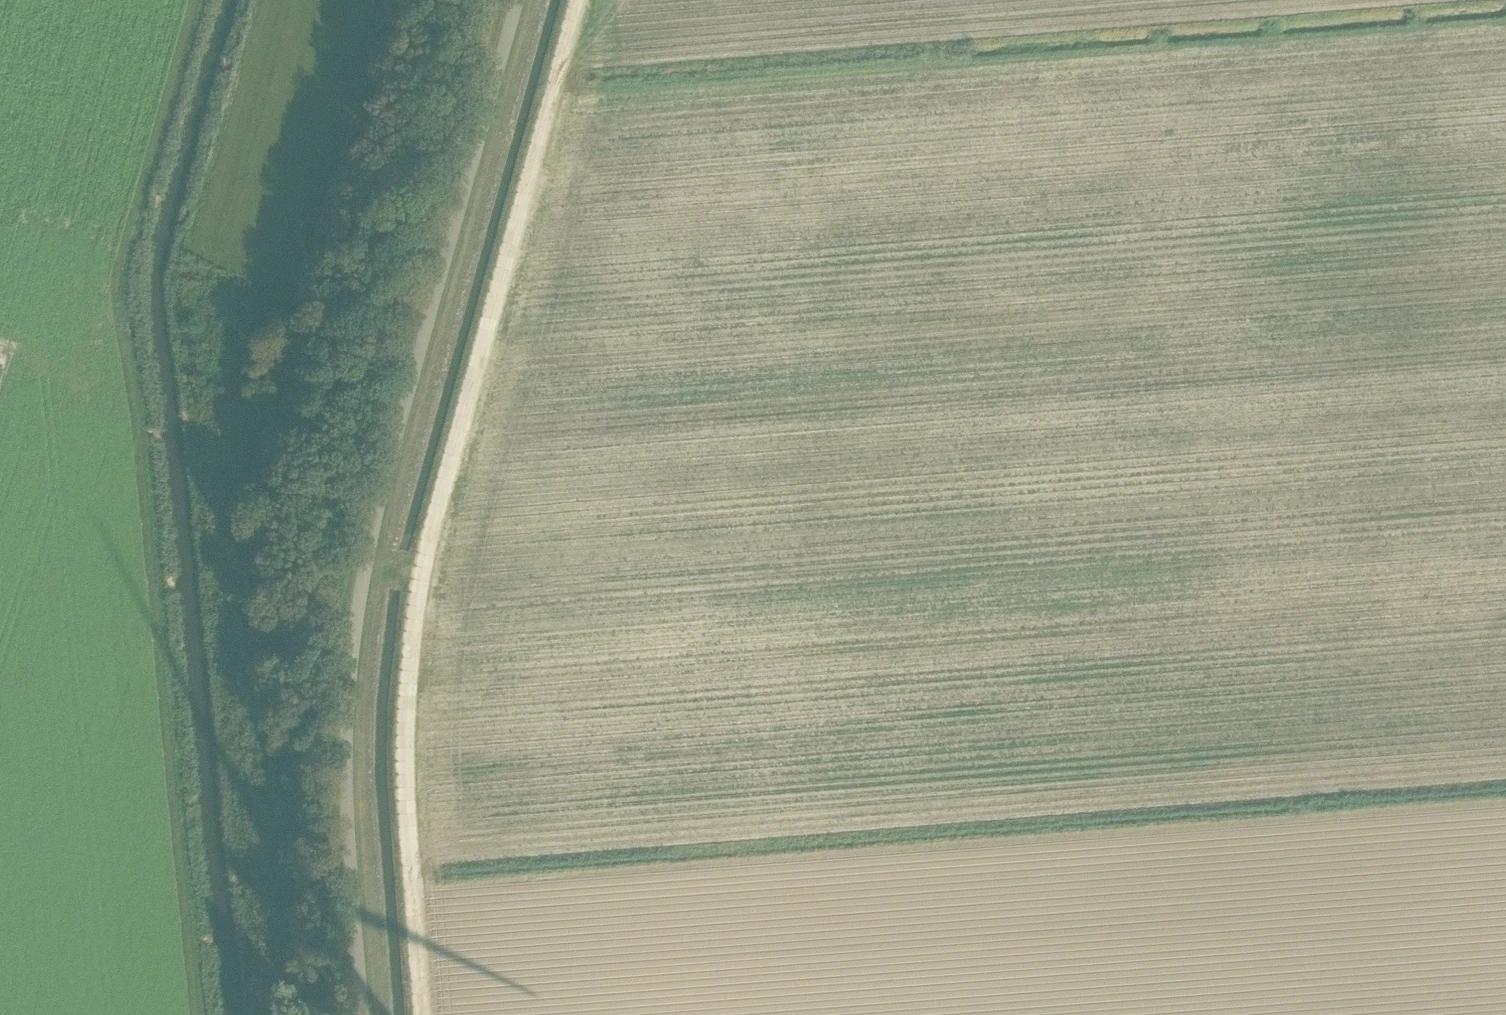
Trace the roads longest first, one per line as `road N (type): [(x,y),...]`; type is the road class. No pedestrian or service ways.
road 1 (unclassified): [(361,1014),(344,698),(356,581),(517,0)]

